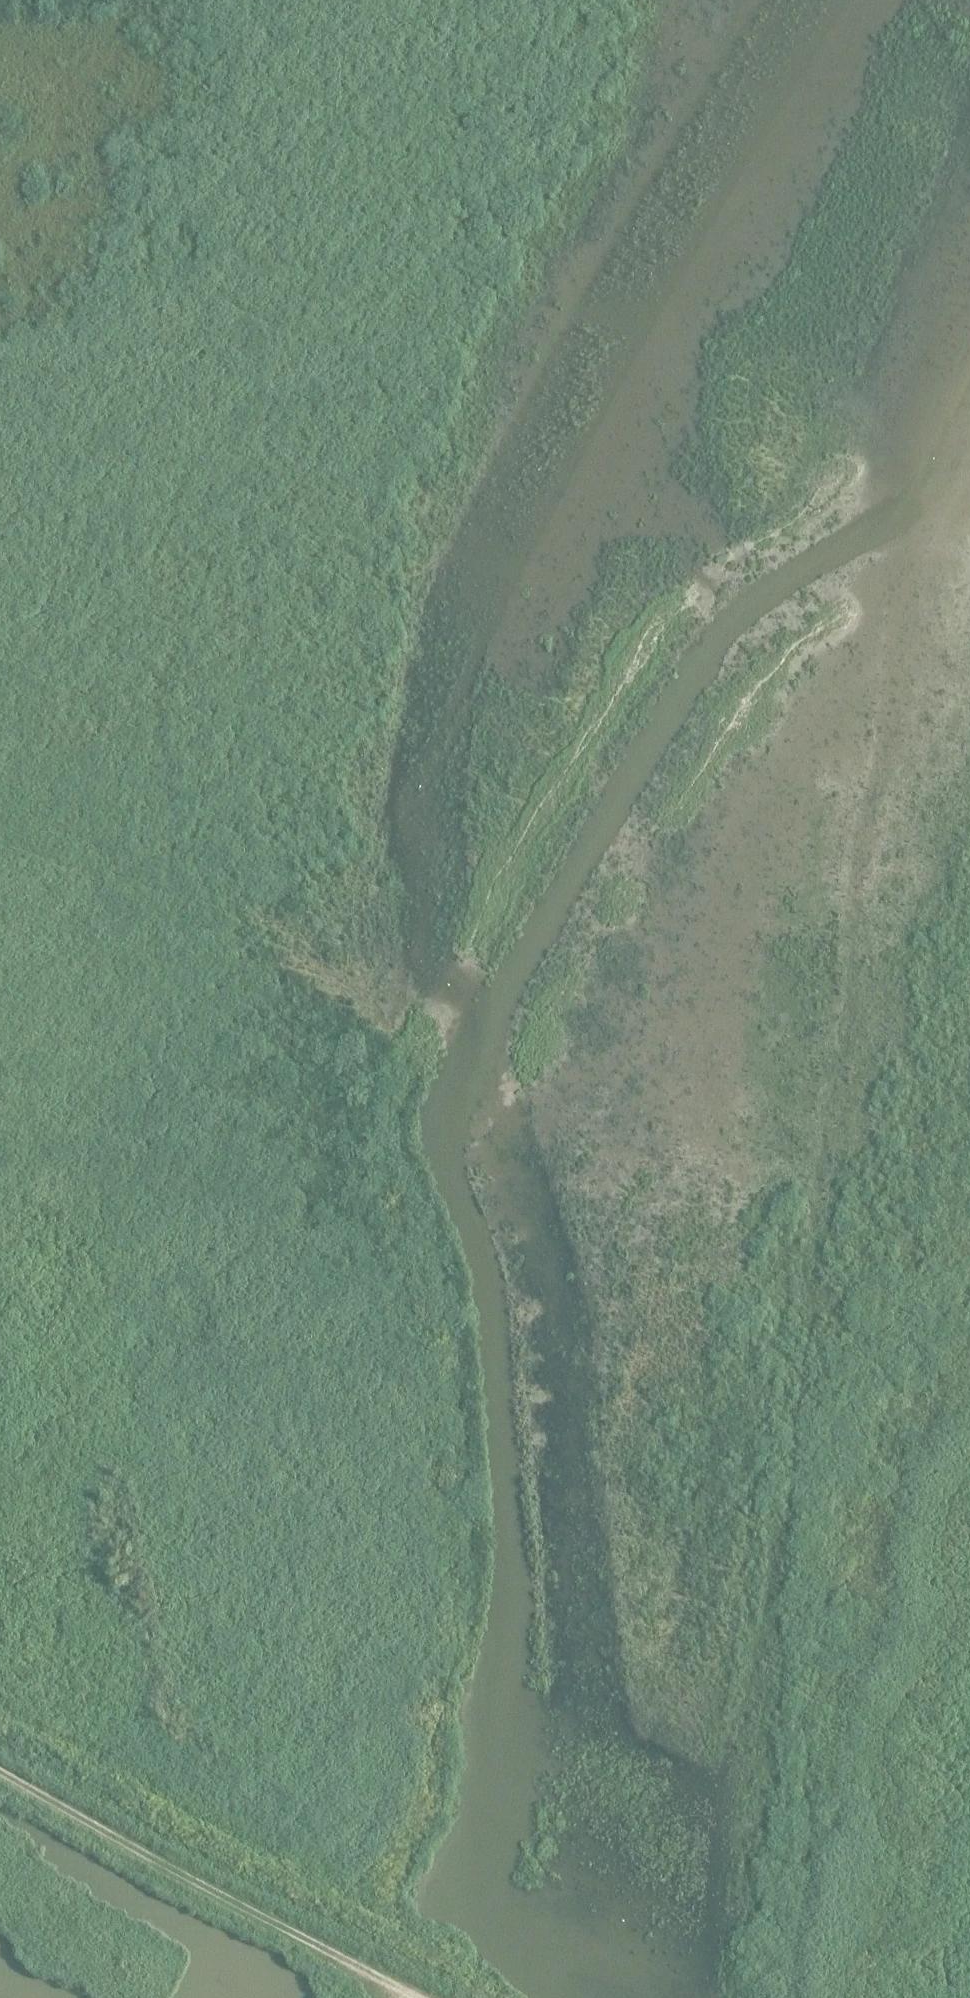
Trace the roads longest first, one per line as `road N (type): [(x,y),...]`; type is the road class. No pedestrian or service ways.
road 1 (track): [(429,1997),(0,1766)]

